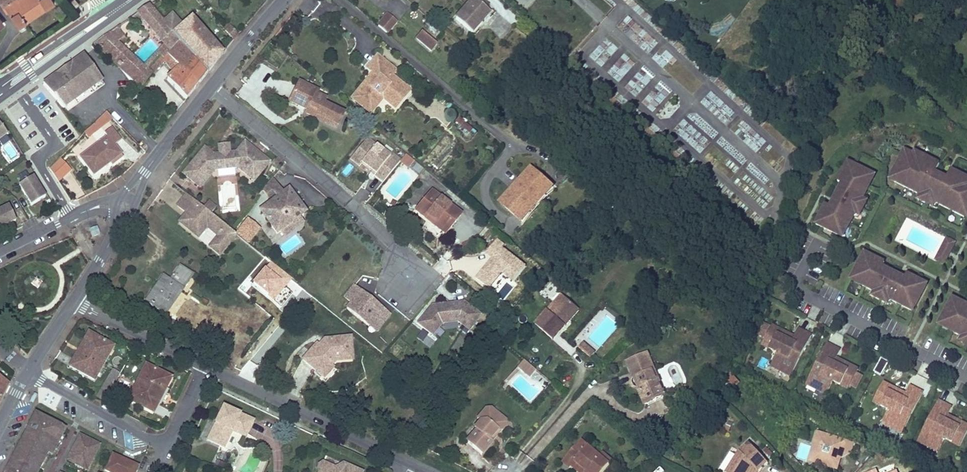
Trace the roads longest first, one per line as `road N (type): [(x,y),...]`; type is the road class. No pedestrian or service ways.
road 1 (residential): [(213,89),(385,231),(409,275)]
road 2 (unclassified): [(29,375),(169,444),(208,370)]
road 3 (unclassified): [(208,370),(409,464)]
road 4 (unclassified): [(74,305),(208,370)]
road 5 (residential): [(213,89),(123,204)]
road 6 (primary): [(0,89),(113,9)]
road 7 (residential): [(0,254),(105,204),(123,204)]

